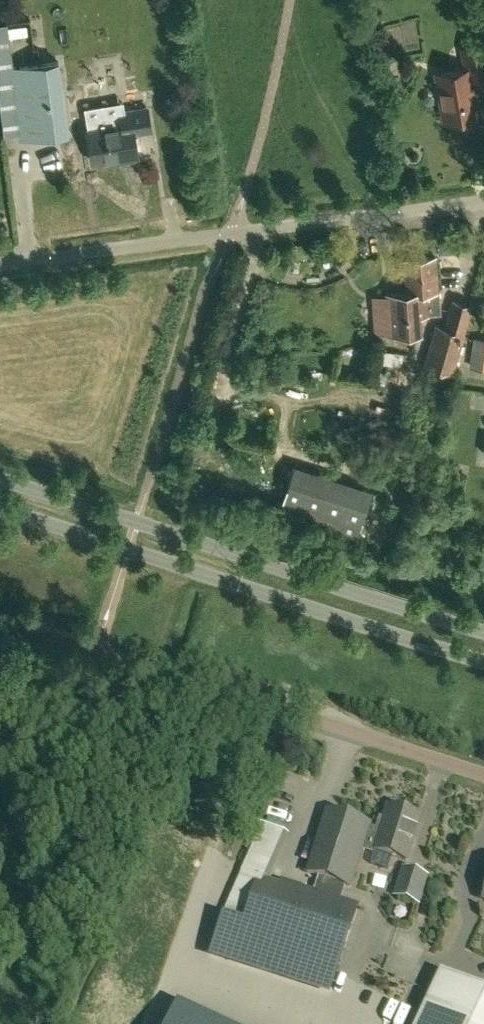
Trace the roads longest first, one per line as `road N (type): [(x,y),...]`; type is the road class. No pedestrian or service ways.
road 1 (unclassified): [(0,619),(483,775)]
road 2 (tertiary): [(483,632),(0,480)]
road 3 (tertiary): [(0,511),(483,662)]
road 4 (residential): [(232,233),(483,201)]
road 5 (unclassified): [(0,266),(232,233)]

